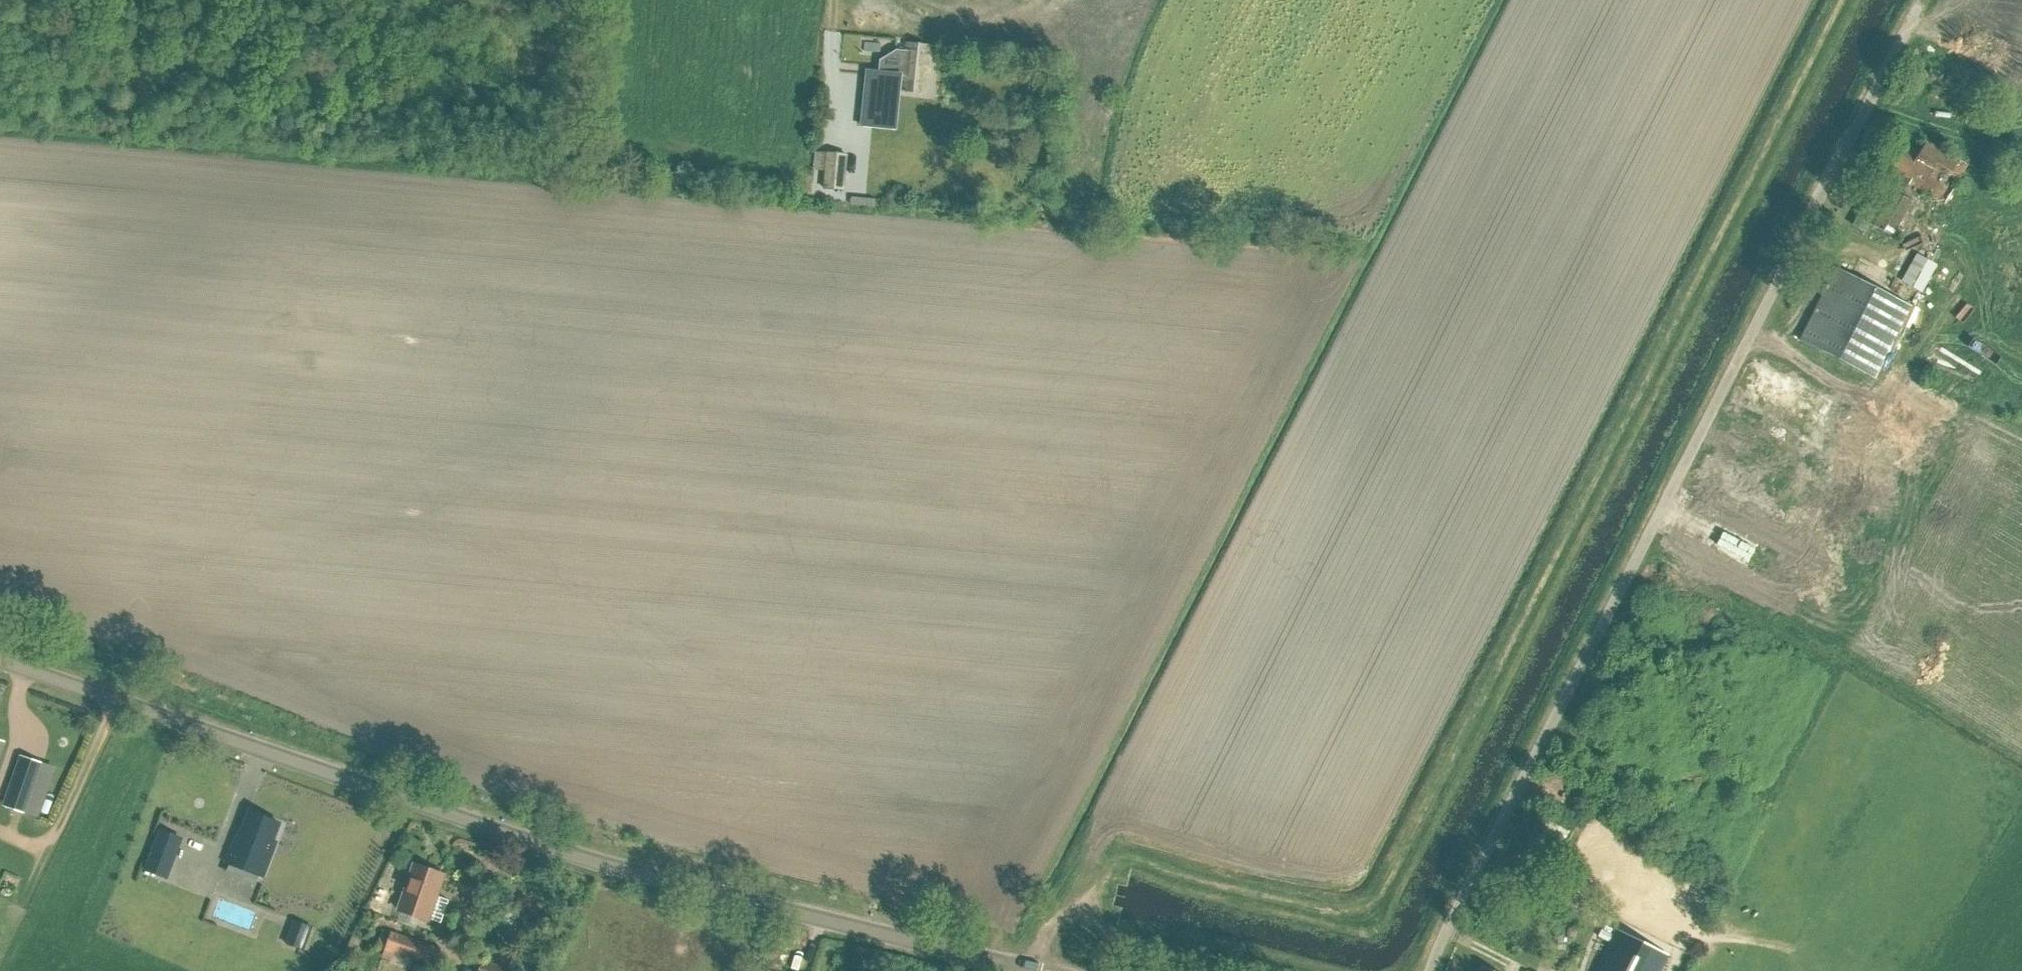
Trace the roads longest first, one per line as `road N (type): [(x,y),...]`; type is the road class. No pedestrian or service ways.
road 1 (track): [(1431,970),(1918,3)]
road 2 (unclassified): [(1034,970),(603,864),(0,660)]

